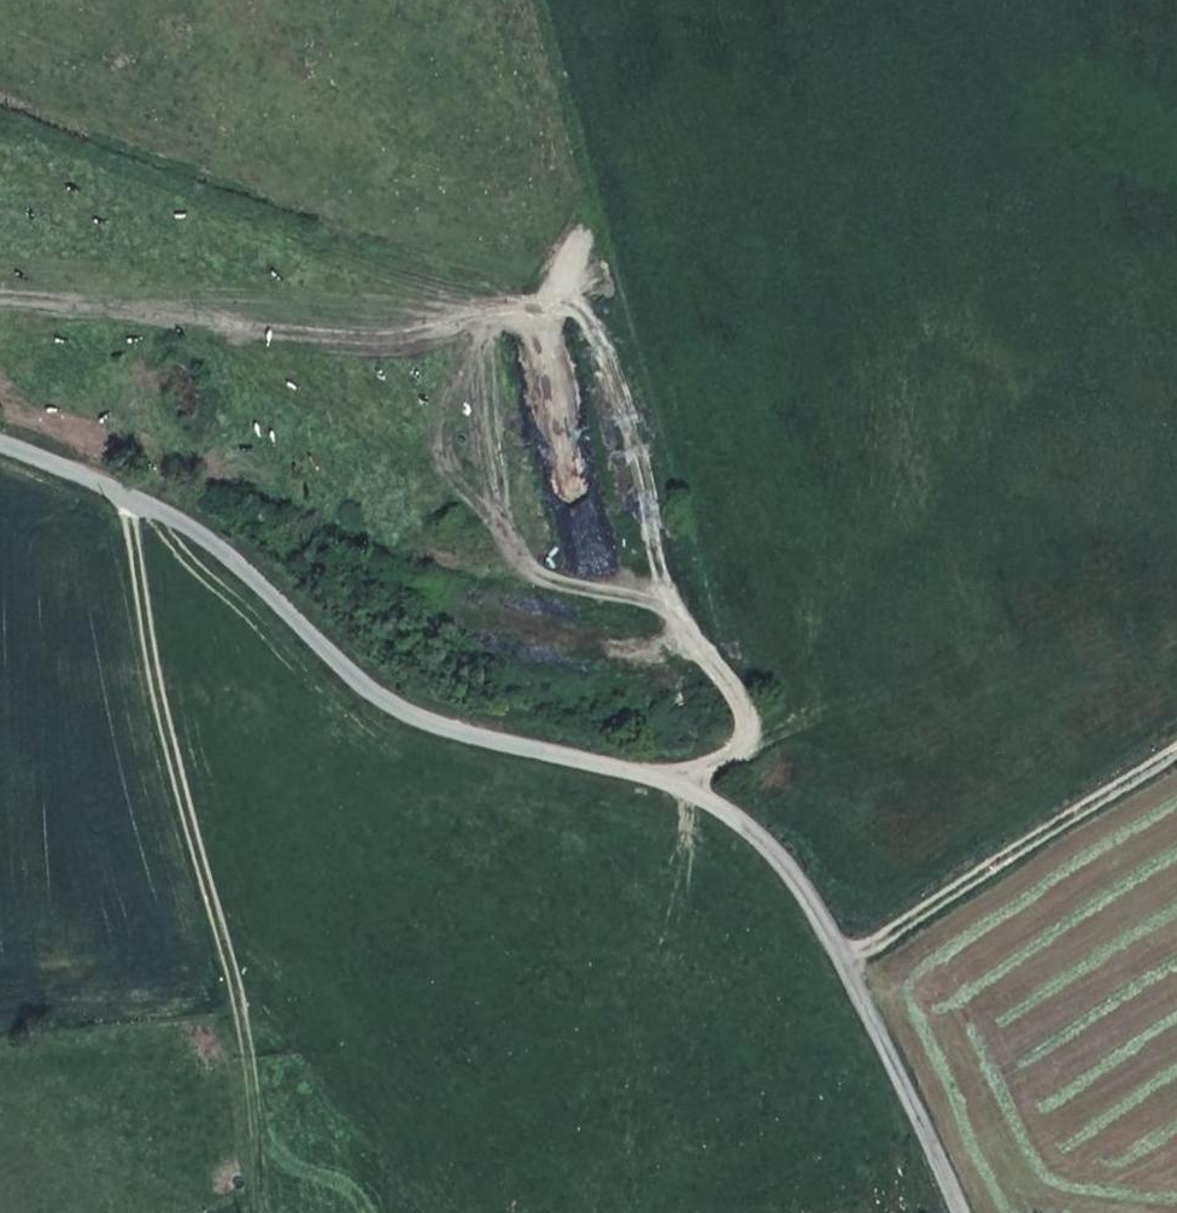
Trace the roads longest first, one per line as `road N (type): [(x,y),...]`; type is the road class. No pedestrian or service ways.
road 1 (track): [(958,1212),(823,936),(726,804),(665,779),(390,705),(171,503),(0,441)]
road 2 (track): [(249,1199),(240,1018),(142,634),(113,485)]

